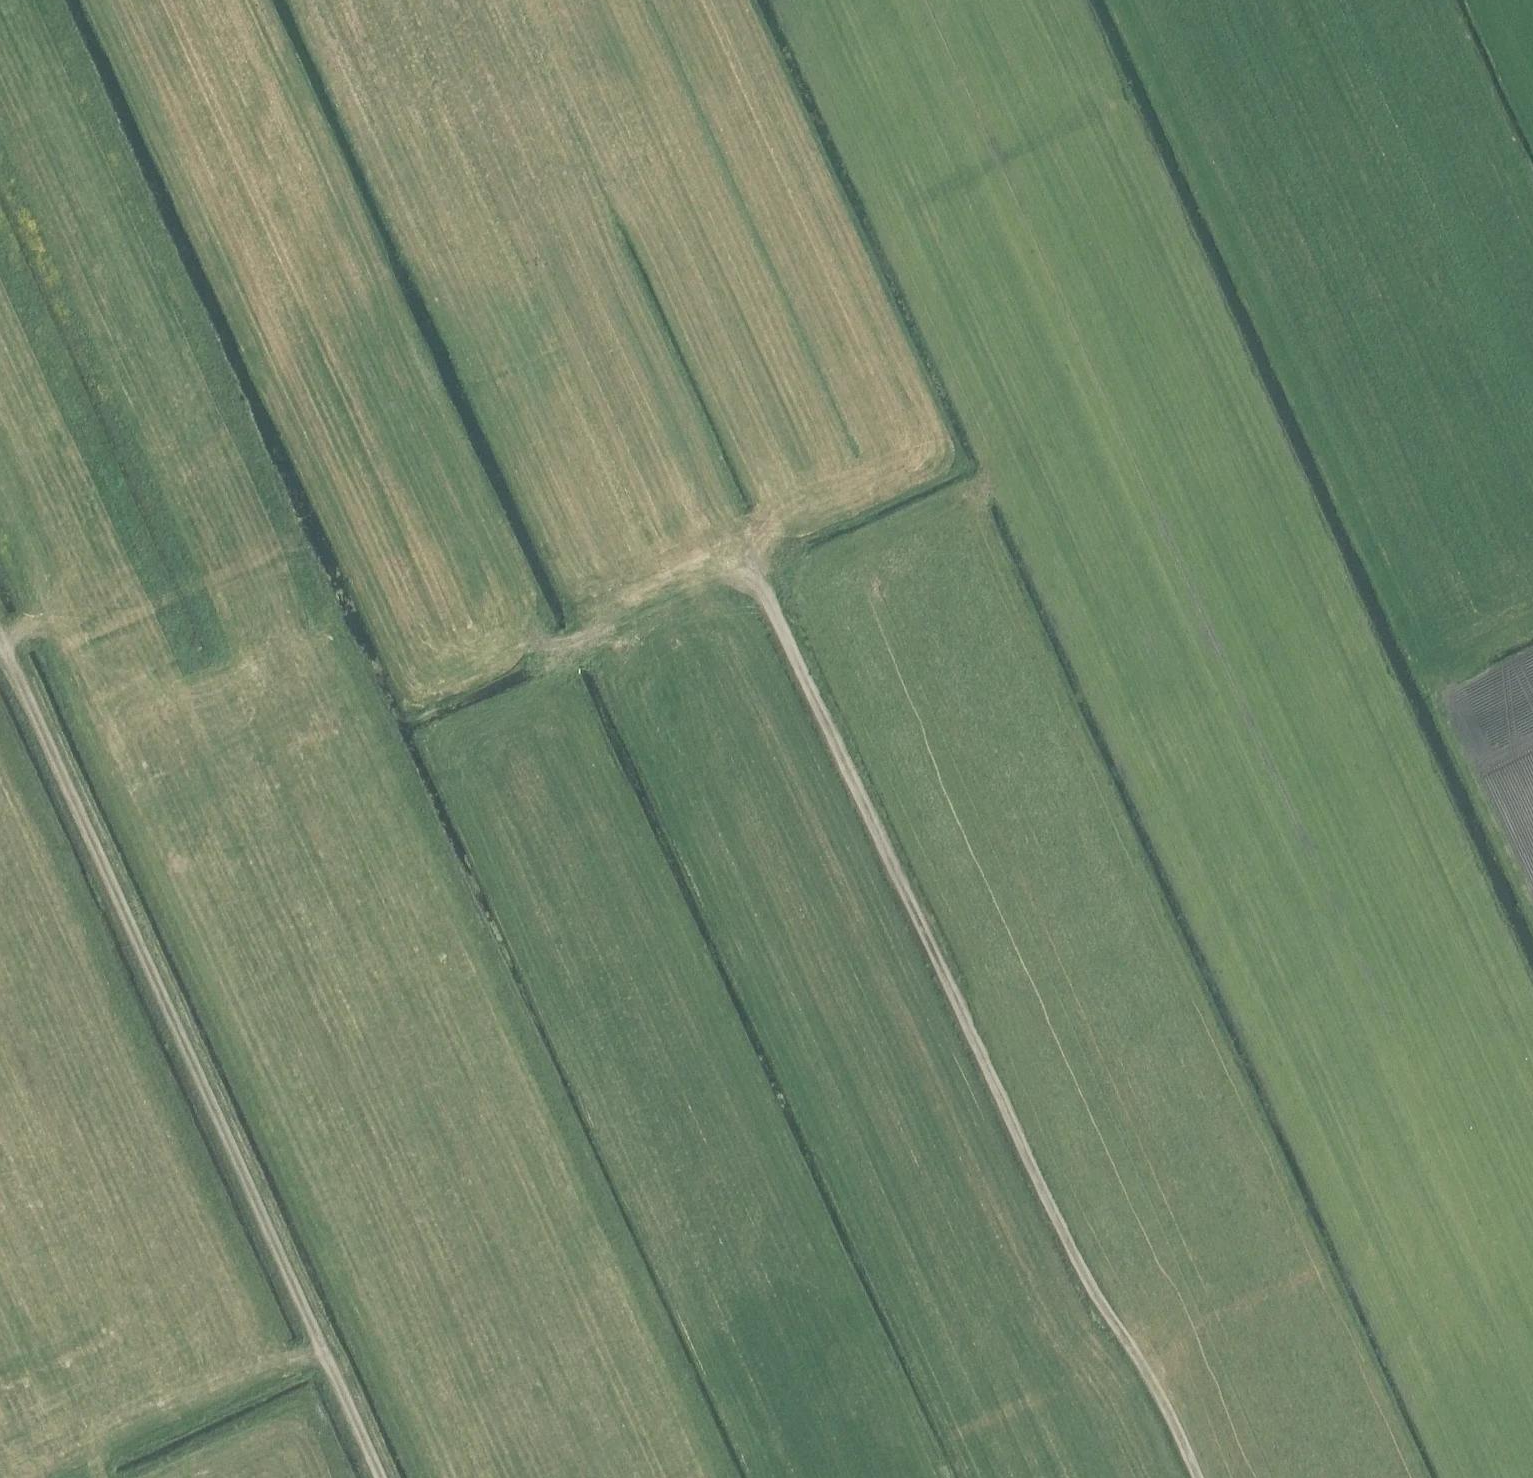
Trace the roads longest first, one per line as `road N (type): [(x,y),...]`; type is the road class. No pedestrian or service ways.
road 1 (track): [(0,638),(383,1477)]

